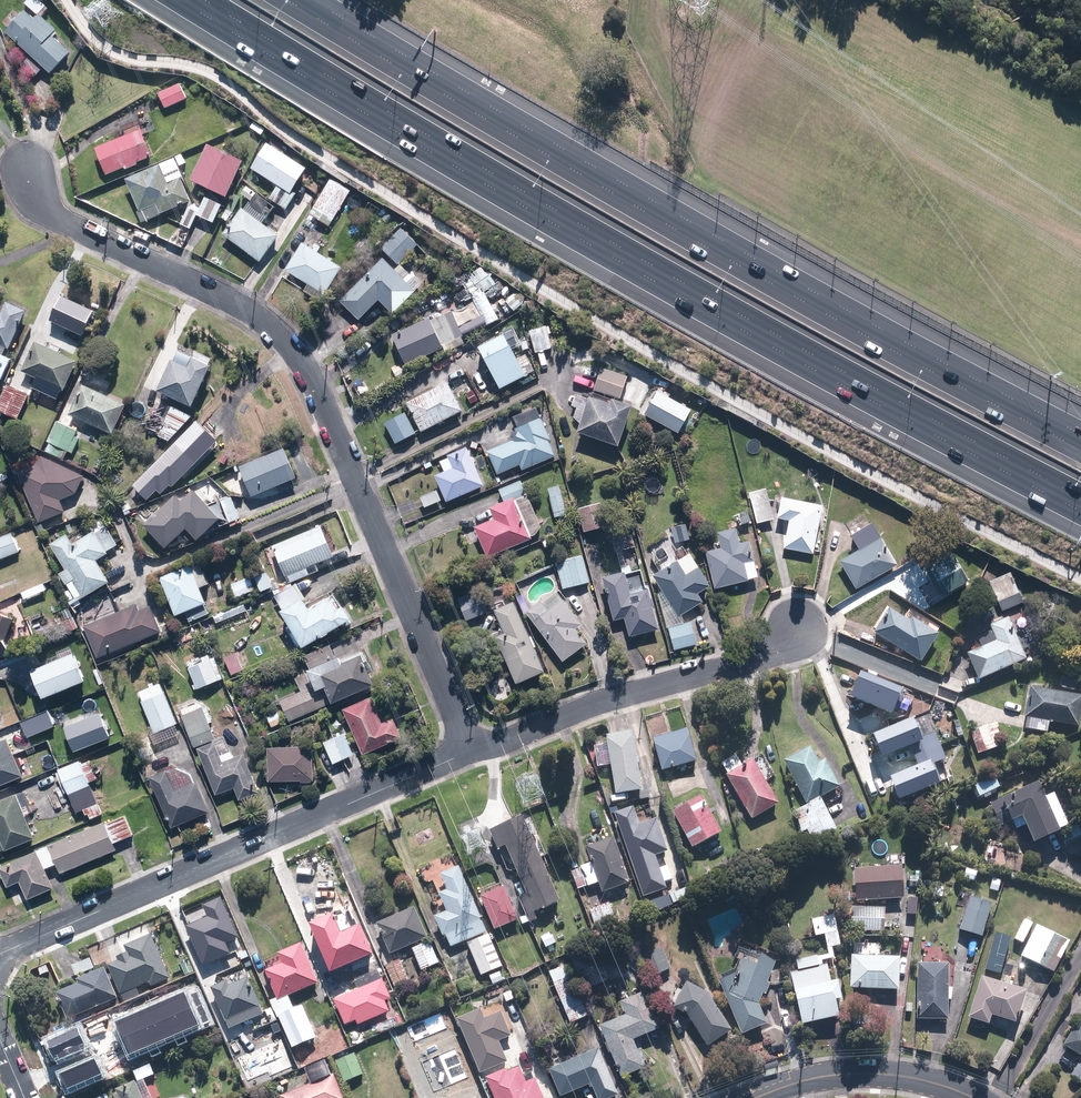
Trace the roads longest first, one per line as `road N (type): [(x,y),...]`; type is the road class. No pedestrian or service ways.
road 1 (motorway): [(1080,510),(536,214),(182,0)]
road 2 (motorway): [(314,0),(848,314),(1080,436)]
road 3 (residential): [(25,168),(58,221),(230,298),(301,358),(467,755)]
road 4 (residential): [(467,755),(0,955)]
road 5 (residential): [(802,626),(770,656),(601,702),(467,755)]
road 6 (tertiary): [(756,1097),(863,1074),(973,1097)]

